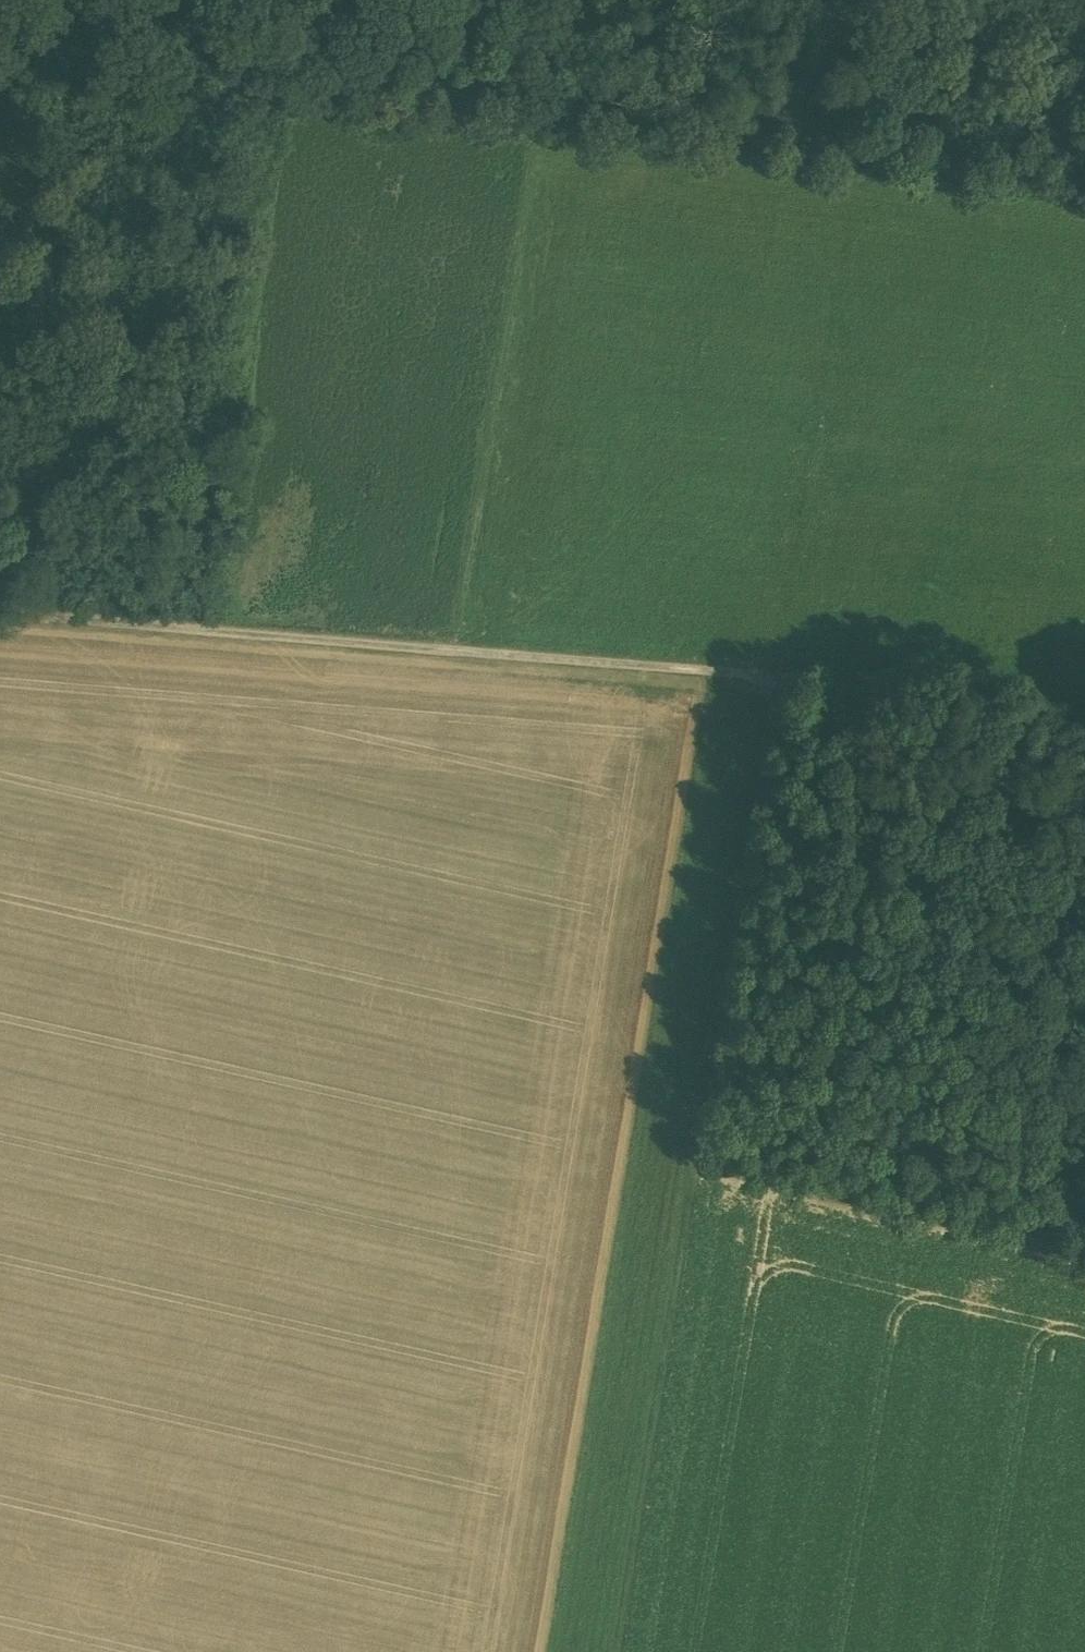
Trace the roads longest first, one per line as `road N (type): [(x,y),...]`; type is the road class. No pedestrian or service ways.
road 1 (track): [(643,1651),(716,1191),(771,676)]
road 2 (track): [(771,676),(0,607)]
road 3 (track): [(771,676),(1084,695)]

